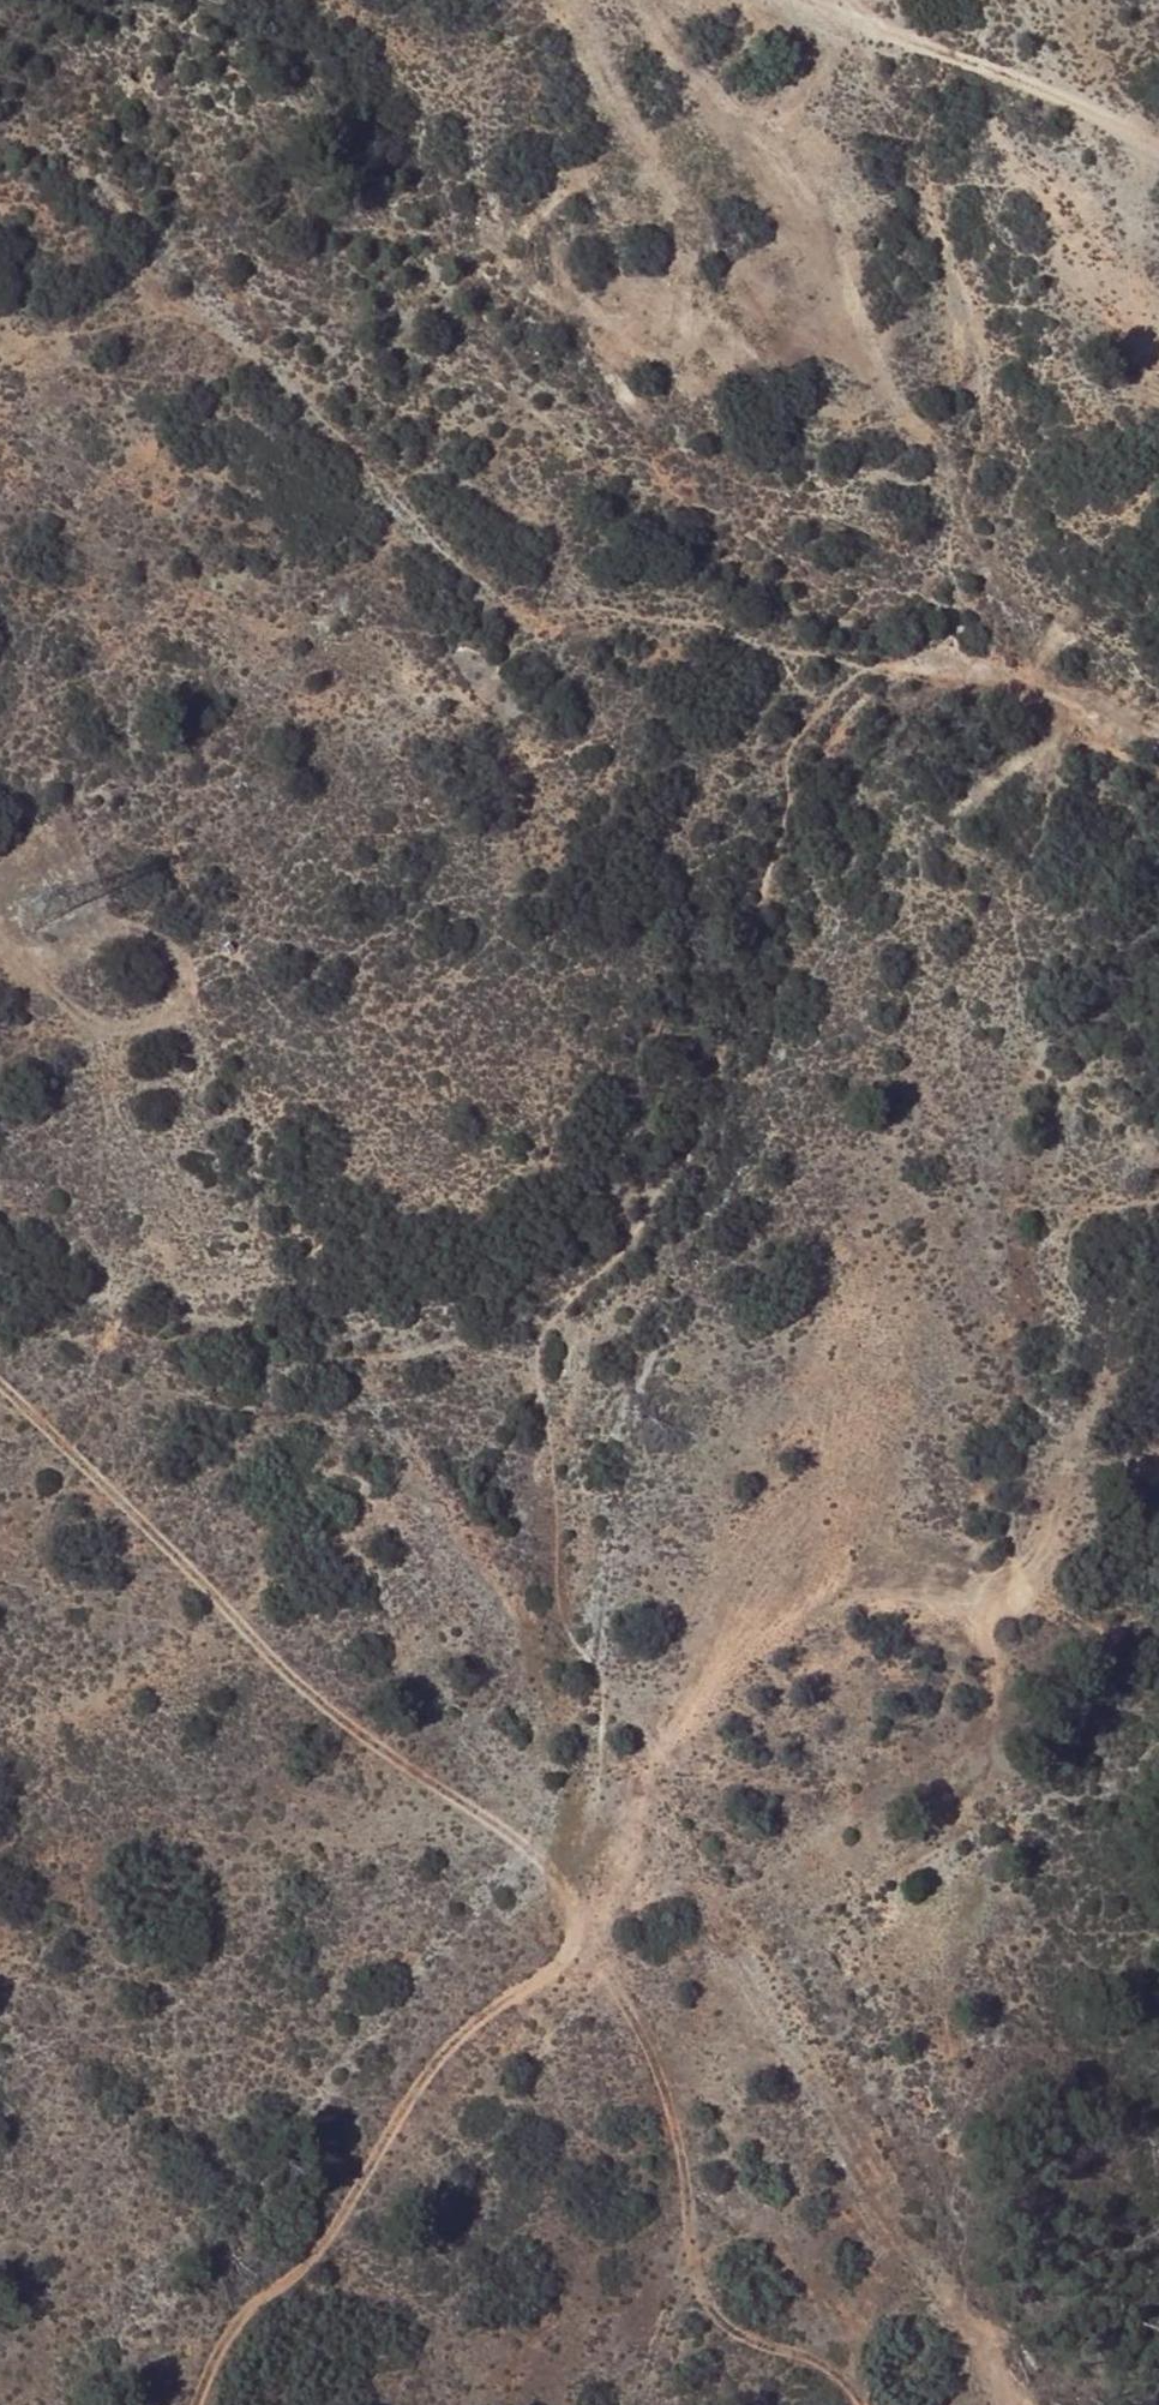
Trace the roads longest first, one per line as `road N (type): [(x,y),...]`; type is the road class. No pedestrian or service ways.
road 1 (track): [(192,2404),(280,2247),(440,2039),(536,1965),(569,1911),(529,1852),(344,1722),(107,1477),(0,1383)]
road 2 (track): [(569,1911),(636,1995),(679,2120),(687,2206),(712,2300),(817,2350),(846,2404)]
road 3 (track): [(811,0),(1158,138)]

